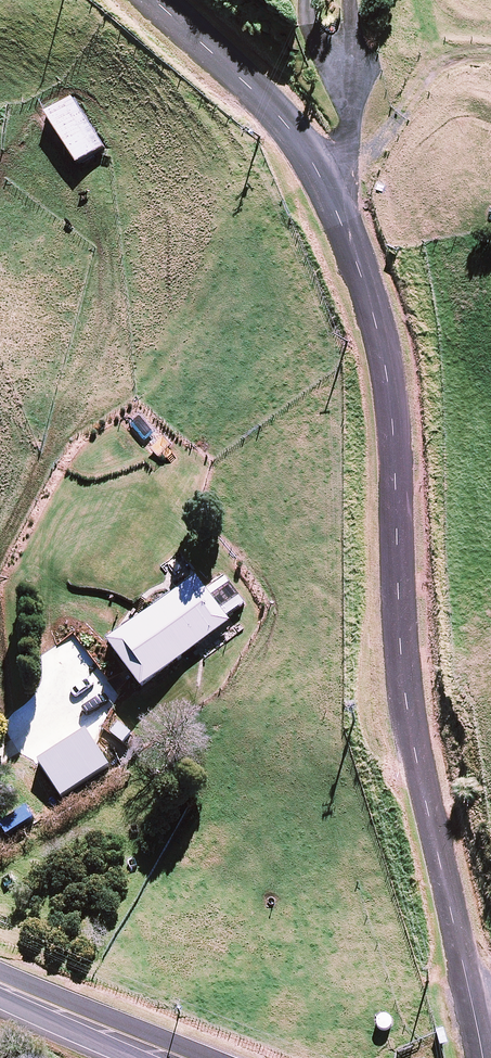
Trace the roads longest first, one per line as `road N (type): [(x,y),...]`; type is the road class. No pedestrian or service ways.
road 1 (unclassified): [(153,0),(283,122),(315,166),(369,296),(394,457),(402,715),(460,935),(480,1057)]
road 2 (track): [(347,170),(446,59),(490,55)]
road 3 (unclassified): [(0,987),(151,1057)]

